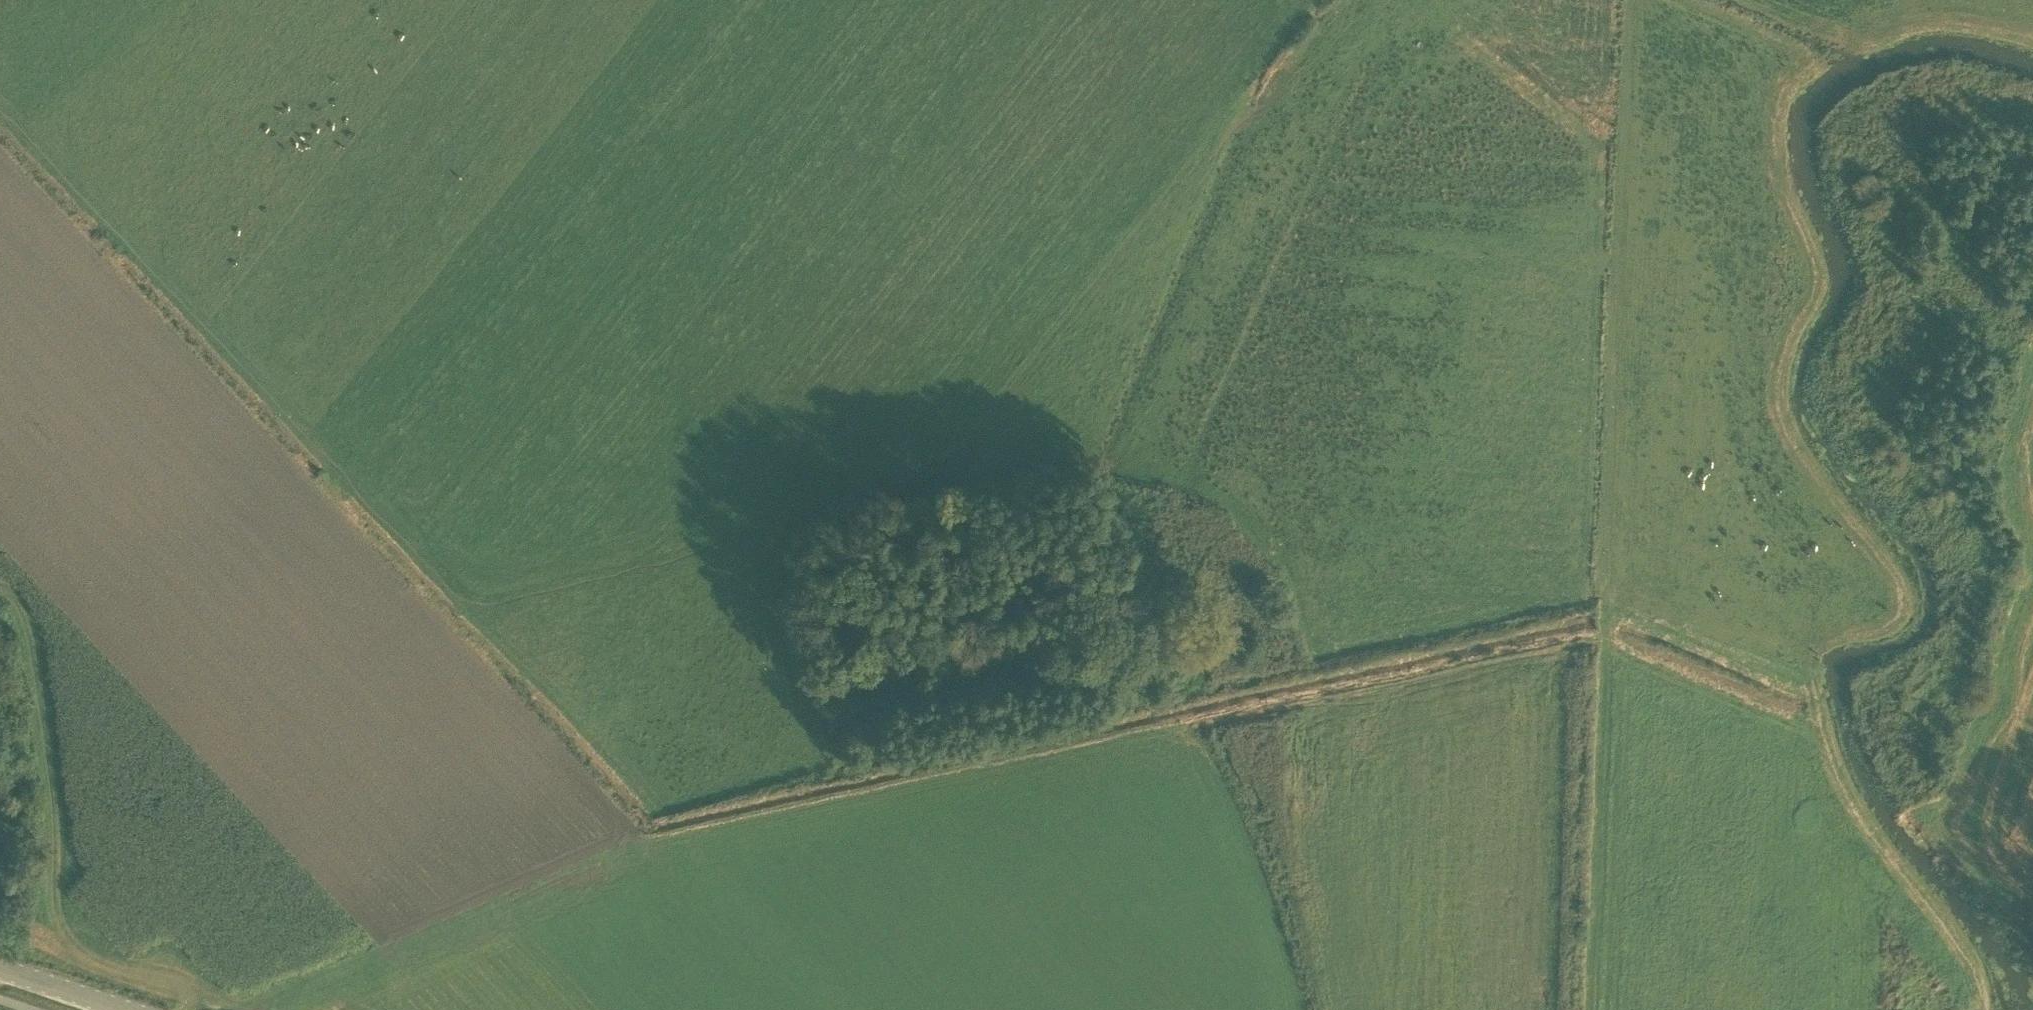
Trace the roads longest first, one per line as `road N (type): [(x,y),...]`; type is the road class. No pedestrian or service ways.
road 1 (tertiary): [(121,1009),(0,969)]

